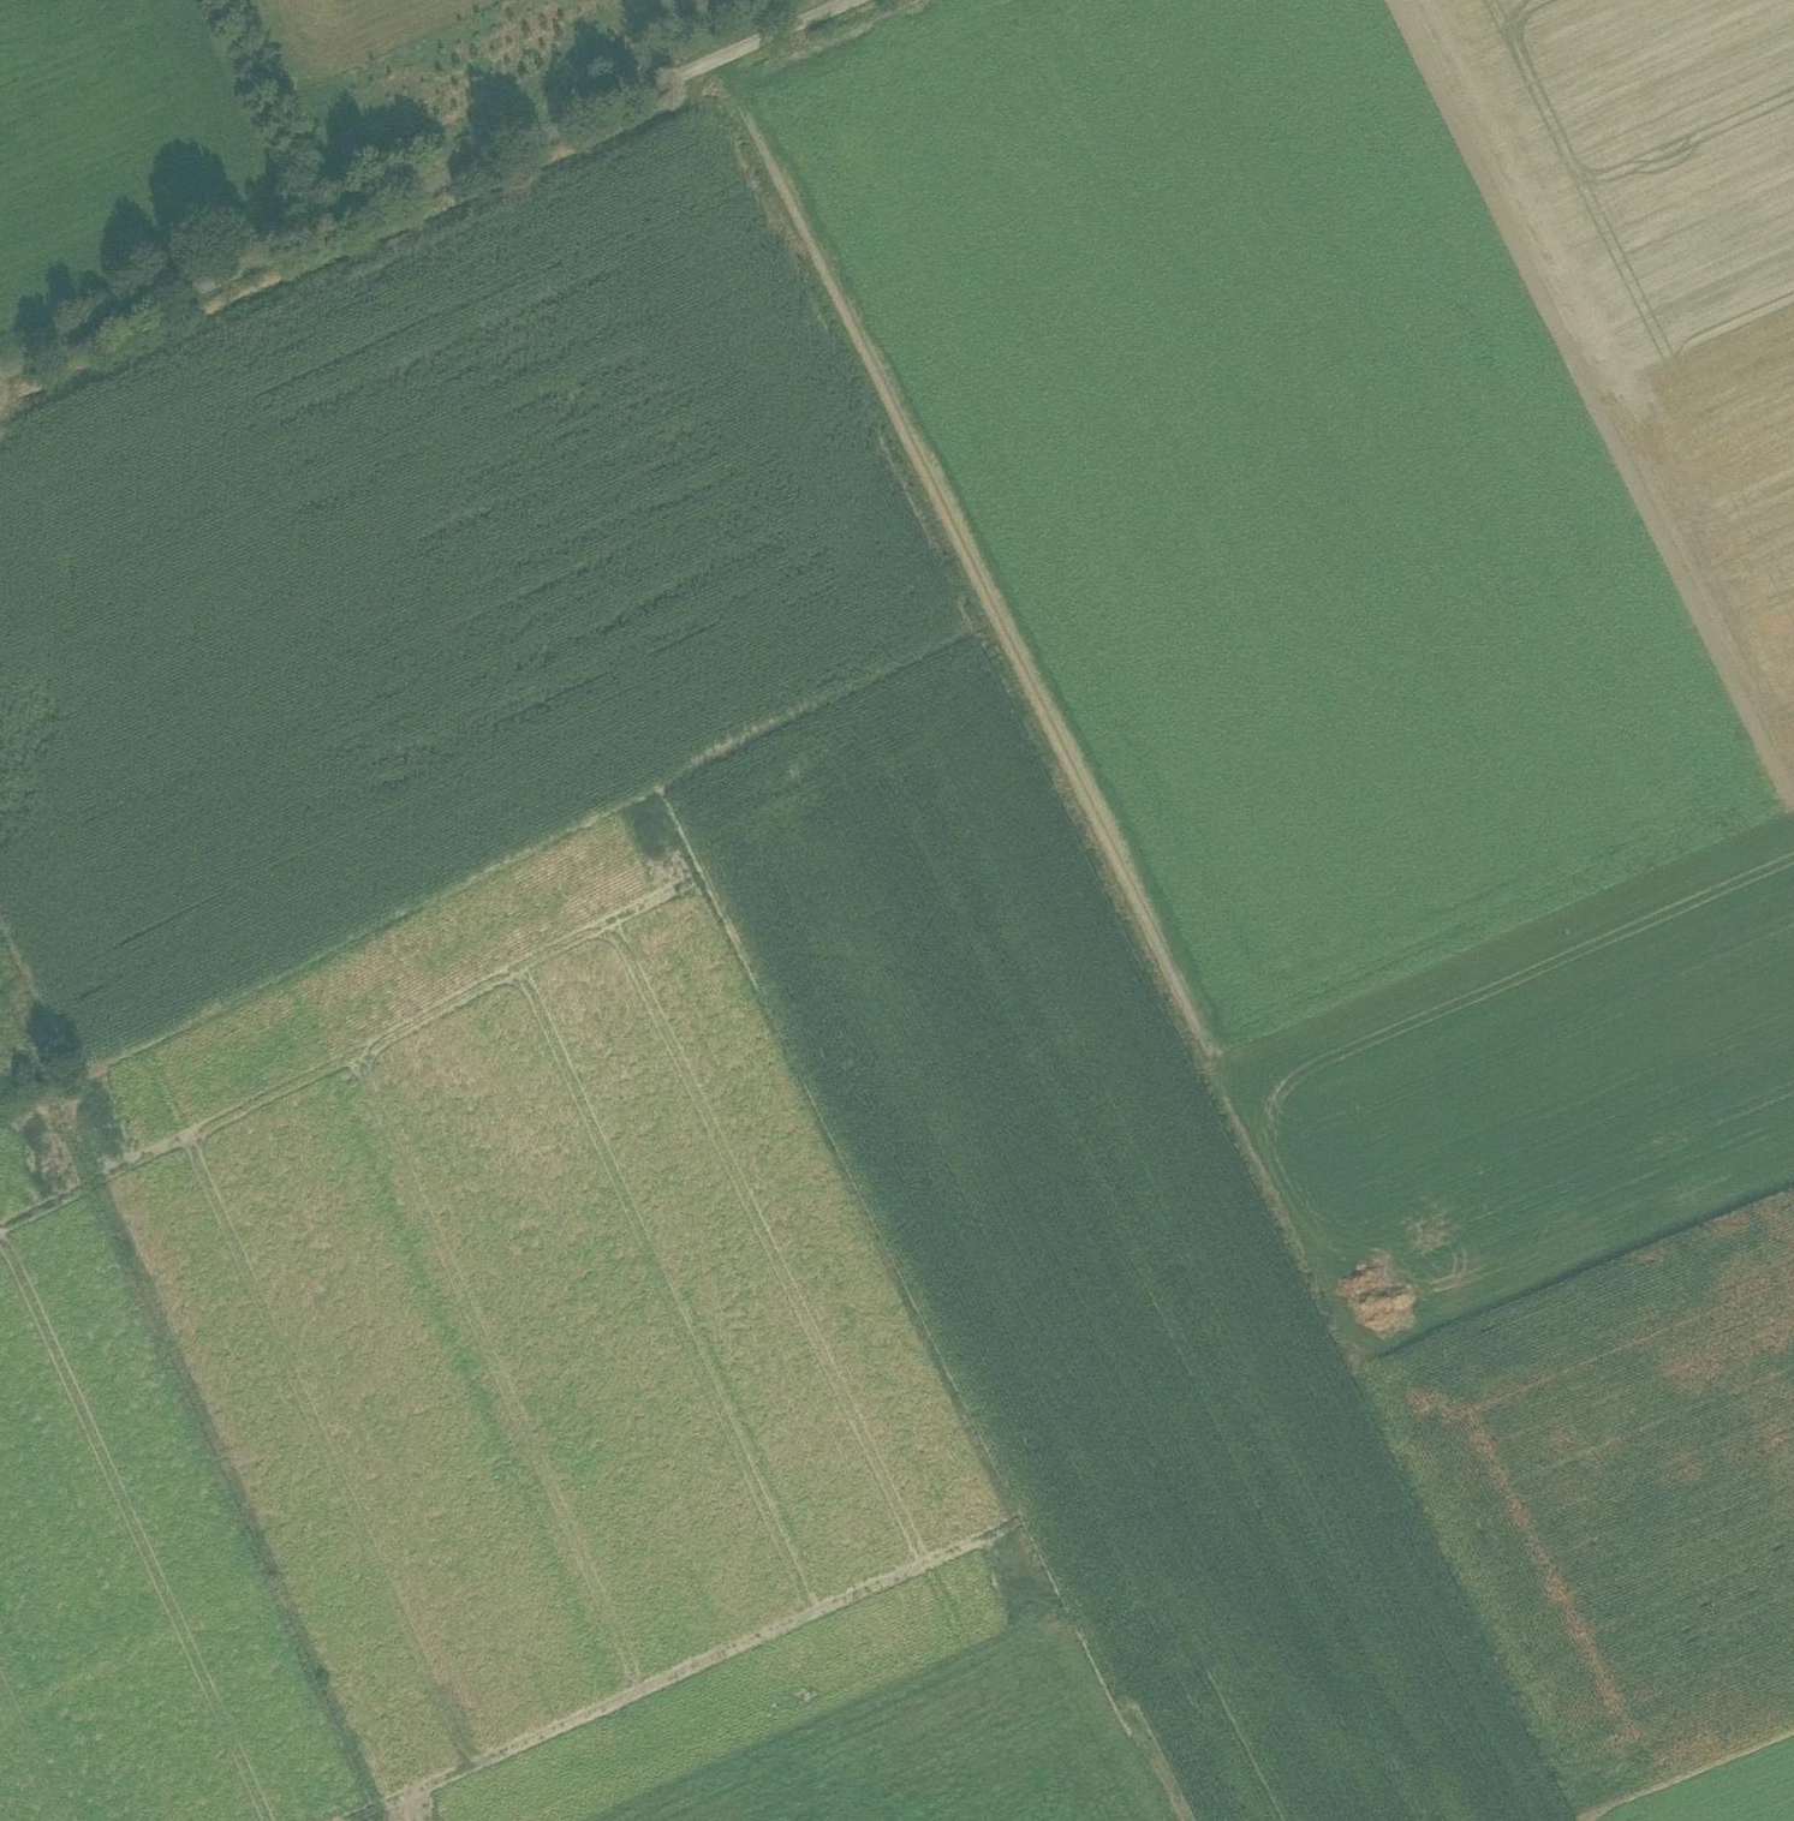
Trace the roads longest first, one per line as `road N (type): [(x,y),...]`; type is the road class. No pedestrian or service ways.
road 1 (unclassified): [(839,0),(0,372)]

